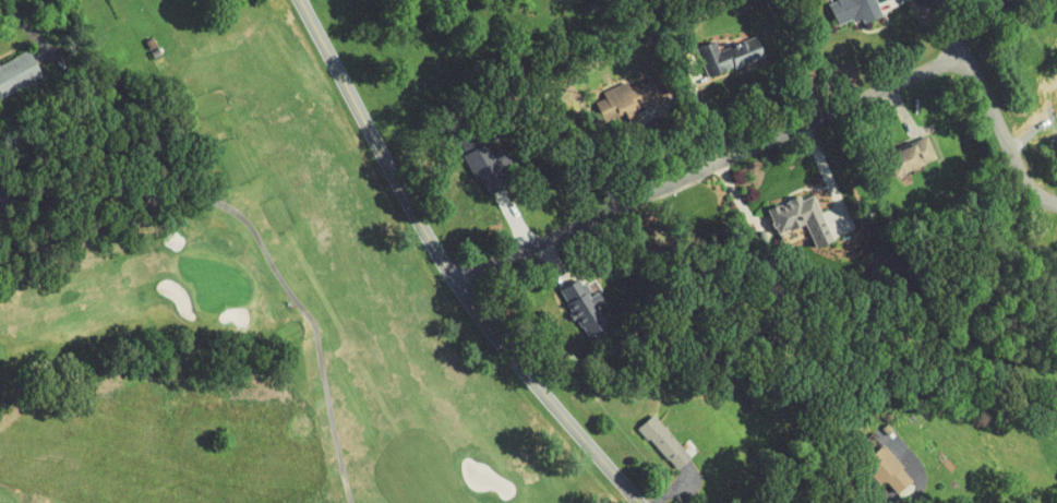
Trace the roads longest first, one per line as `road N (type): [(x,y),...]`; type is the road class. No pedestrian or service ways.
road 1 (residential): [(640,502),(456,283),(300,0)]
road 2 (residential): [(456,283),(963,51)]
road 3 (residential): [(1056,204),(1028,185),(940,0)]

